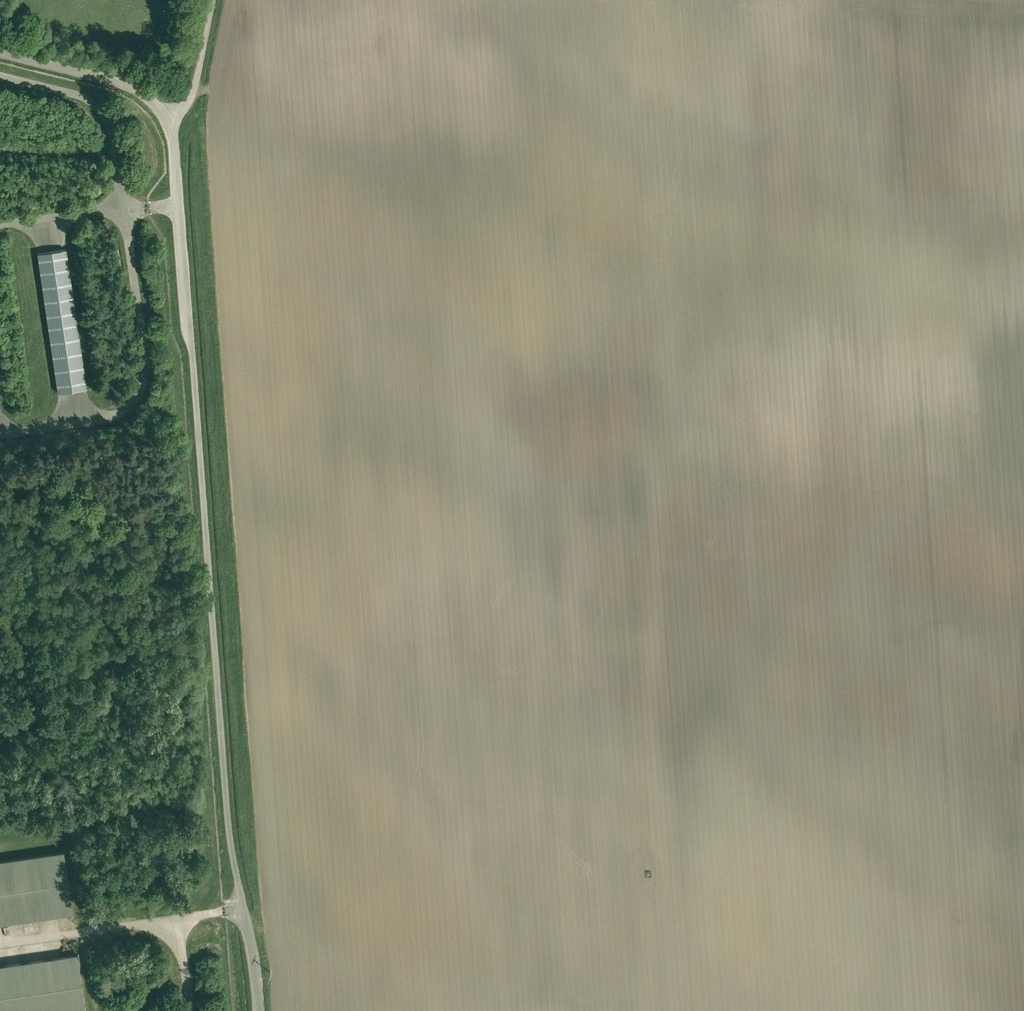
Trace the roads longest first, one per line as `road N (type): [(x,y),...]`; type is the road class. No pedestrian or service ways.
road 1 (unclassified): [(171,121),(229,842),(258,1010)]
road 2 (unclassified): [(171,121),(123,85),(0,54)]
road 3 (unclassified): [(214,0),(196,89),(171,121)]

